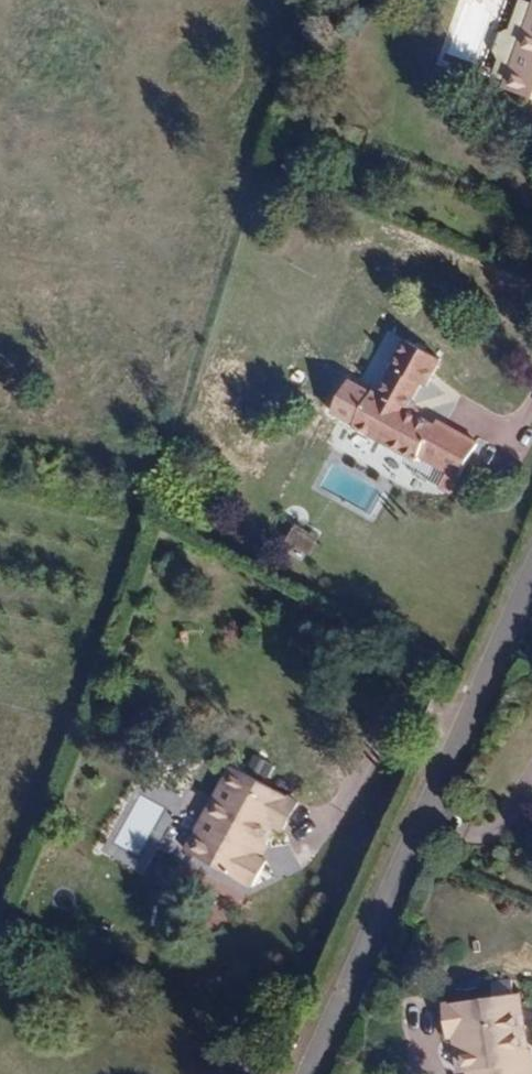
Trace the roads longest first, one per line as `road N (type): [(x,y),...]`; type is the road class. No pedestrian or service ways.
road 1 (residential): [(320,1073),(531,592)]

